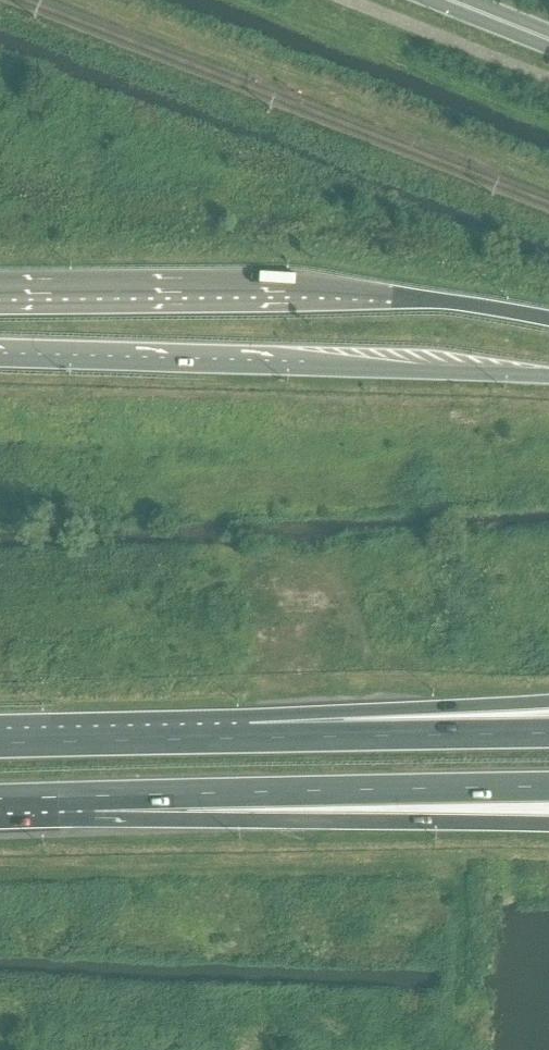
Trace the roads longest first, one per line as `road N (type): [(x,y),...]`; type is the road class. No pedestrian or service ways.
road 1 (trunk): [(548,317),(272,293),(0,295)]
road 2 (trunk): [(0,356),(548,379)]
road 3 (trunk): [(89,797),(548,823)]
road 4 (trunk): [(89,797),(548,787)]
road 5 (trunk): [(548,702),(253,737)]
road 6 (trunk): [(548,735),(253,737)]
road 7 (trunk): [(253,737),(0,744)]

